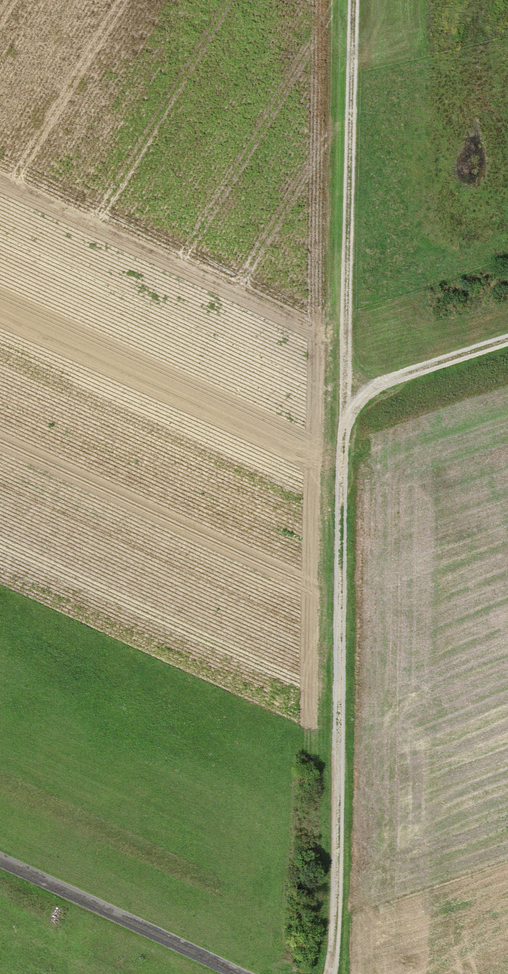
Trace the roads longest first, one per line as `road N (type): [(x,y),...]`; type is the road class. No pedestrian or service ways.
road 1 (track): [(507,341),(372,393),(344,437),(332,973)]
road 2 (track): [(344,437),(353,0)]
road 3 (track): [(236,973),(0,860)]

